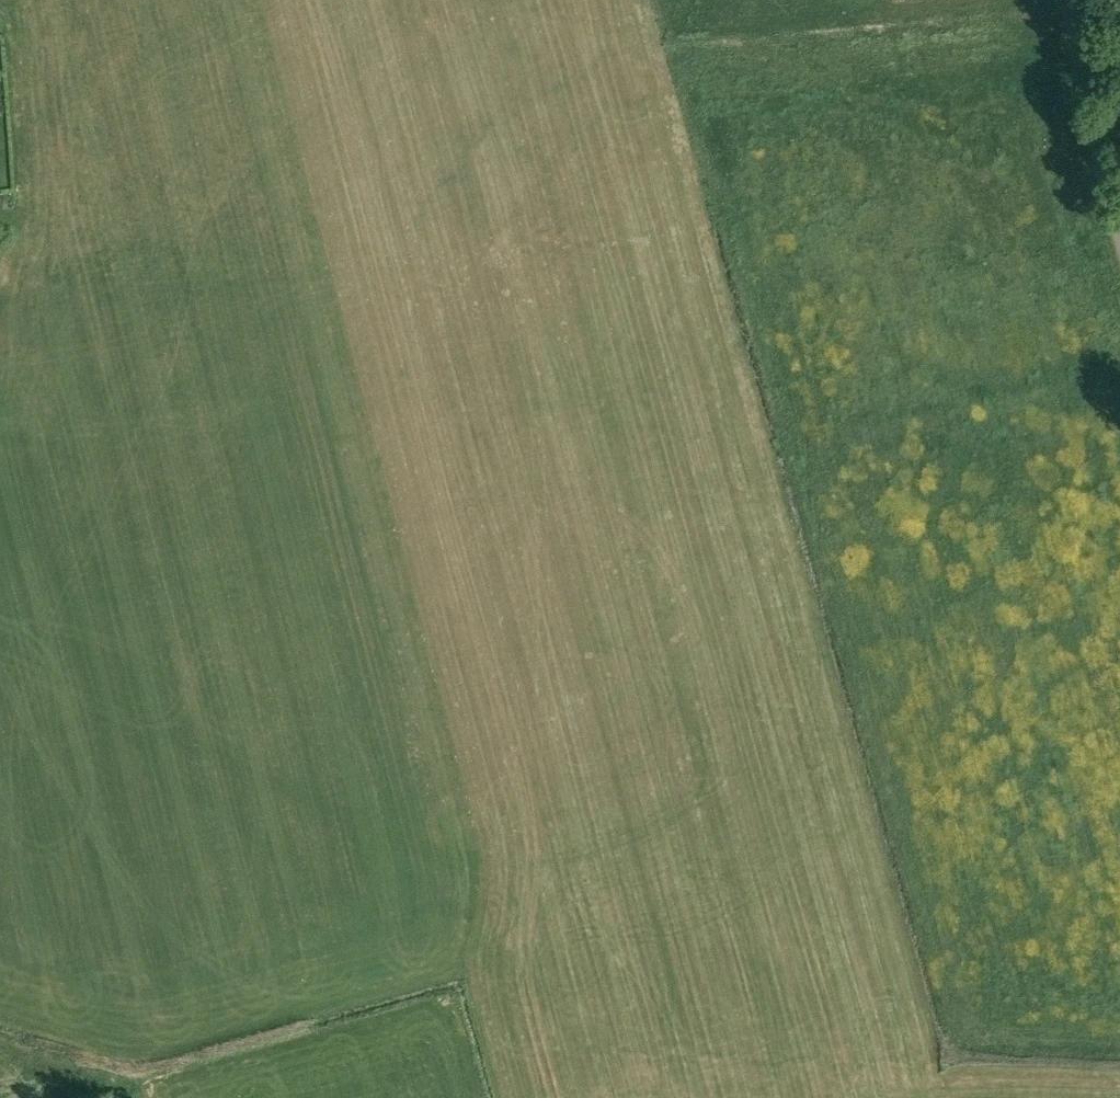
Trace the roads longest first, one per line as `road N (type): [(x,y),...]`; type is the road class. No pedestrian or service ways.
road 1 (residential): [(1119,214),(1064,0)]

